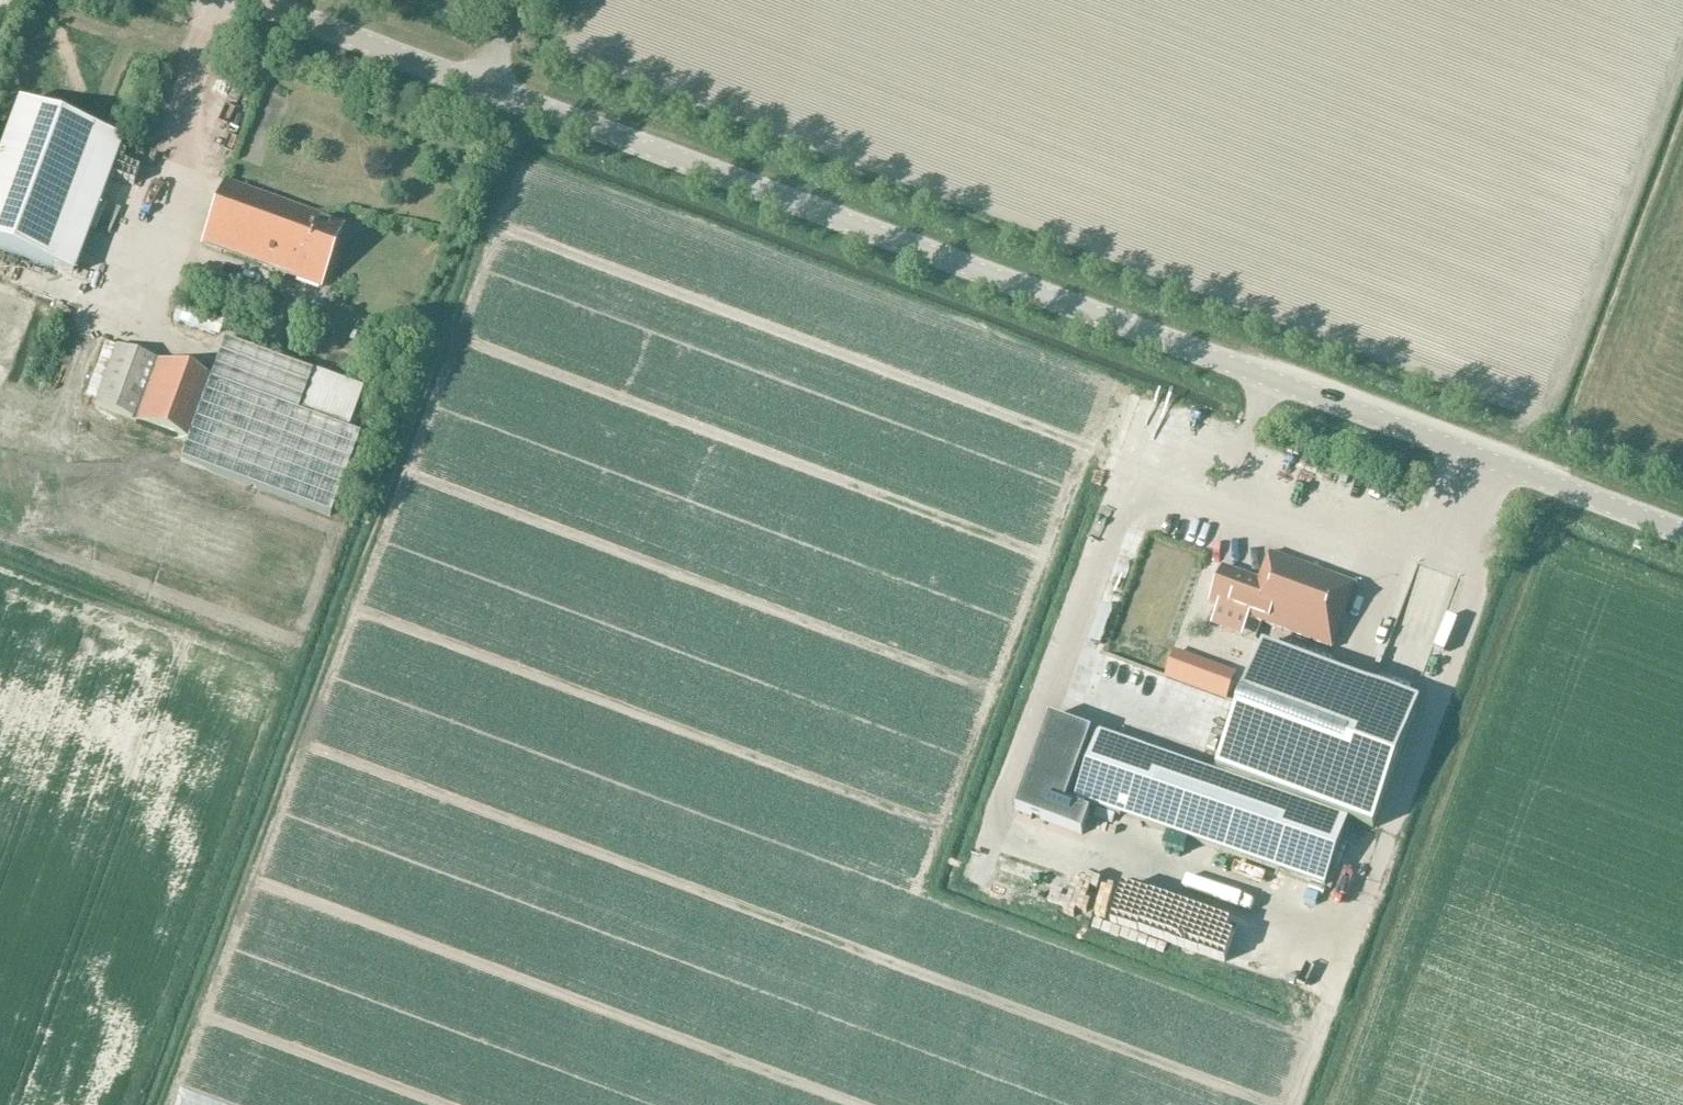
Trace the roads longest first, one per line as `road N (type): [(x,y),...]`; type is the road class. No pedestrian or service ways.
road 1 (tertiary): [(1682,532),(250,0)]

